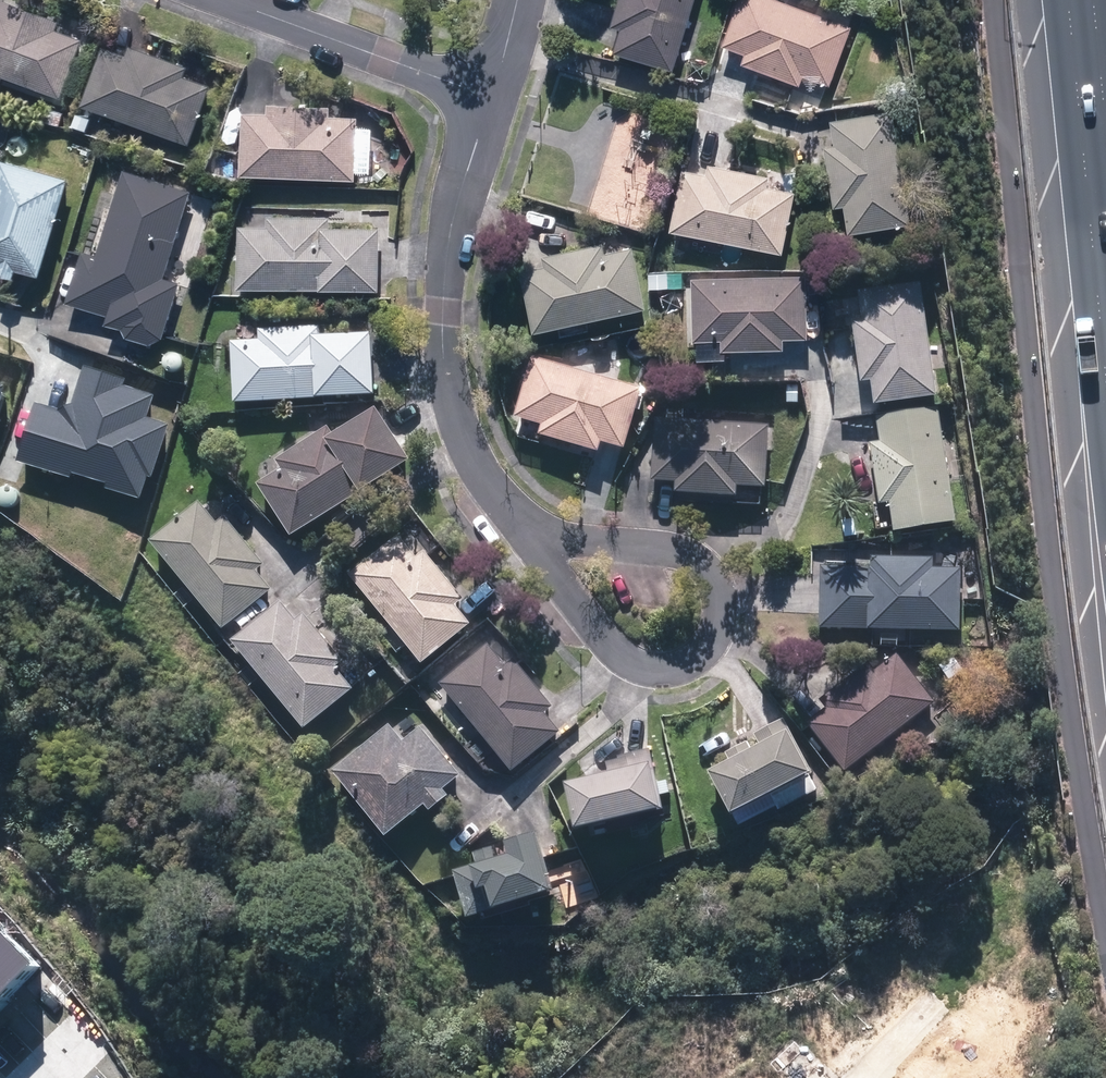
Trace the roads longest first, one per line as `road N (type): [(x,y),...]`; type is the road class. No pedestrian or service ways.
road 1 (residential): [(546,547),(491,493),(451,414),(442,309),(451,229),(493,89)]
road 2 (residential): [(546,547),(691,559),(706,569),(719,609),(710,639),(687,664),(652,672),(619,659)]
road 3 (motorway): [(1105,267),(1075,0)]
road 4 (residential): [(493,89),(245,0)]
road 5 (residential): [(619,659),(546,547)]

